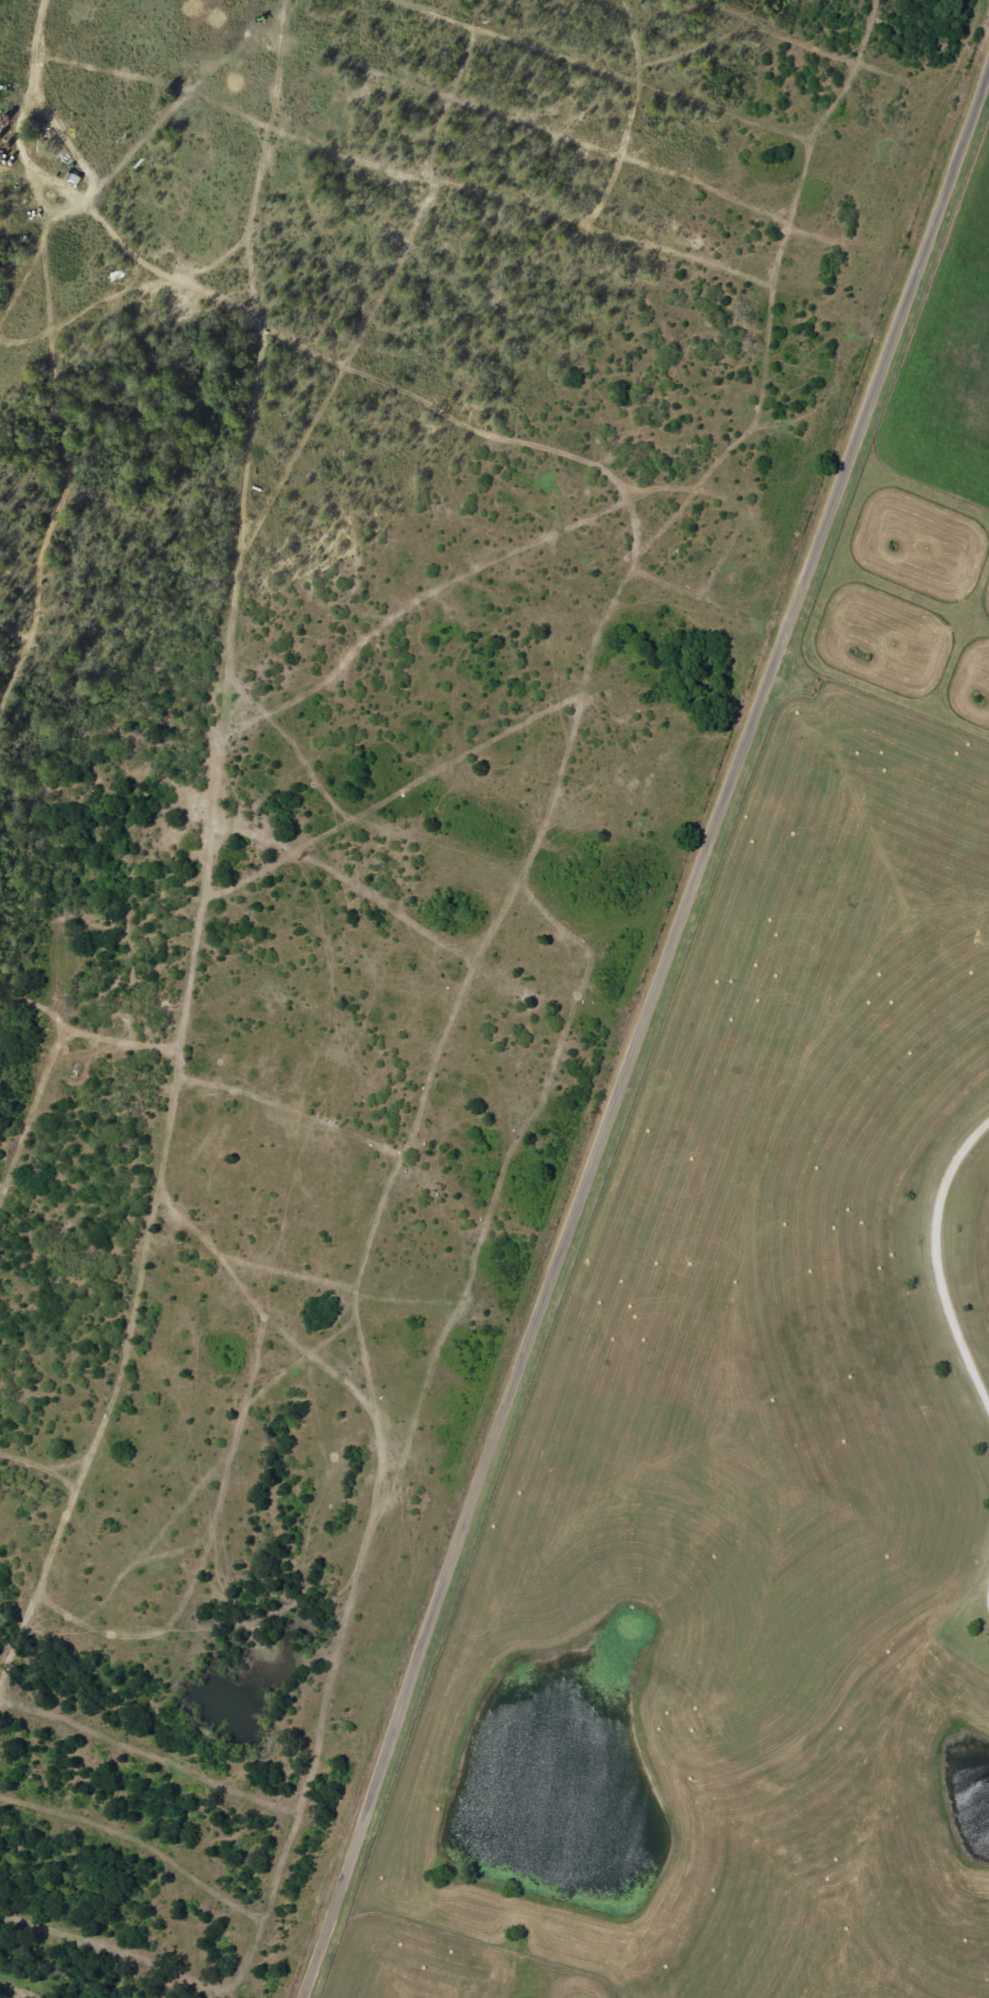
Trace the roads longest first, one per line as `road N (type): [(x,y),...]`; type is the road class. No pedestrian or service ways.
road 1 (residential): [(988,26),(310,1997)]

